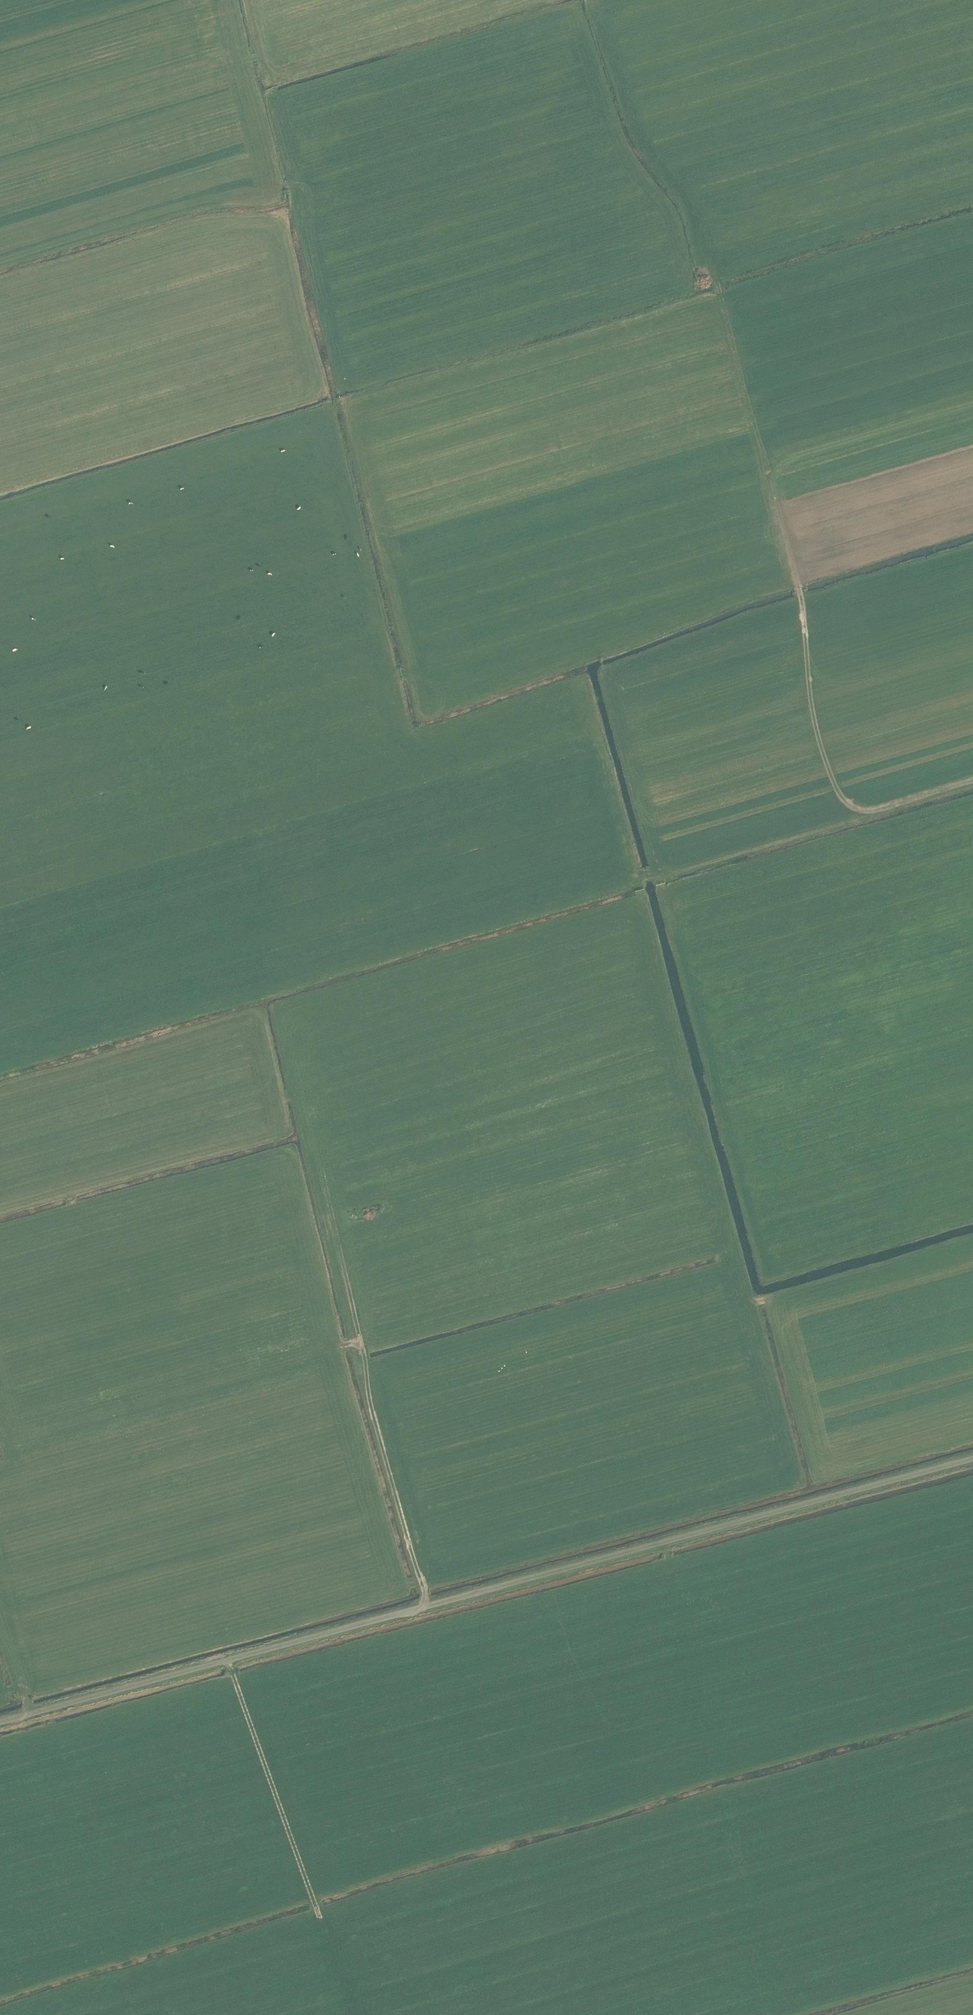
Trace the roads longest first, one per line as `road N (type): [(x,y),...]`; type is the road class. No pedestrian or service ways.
road 1 (unclassified): [(0,1722),(972,1459)]

